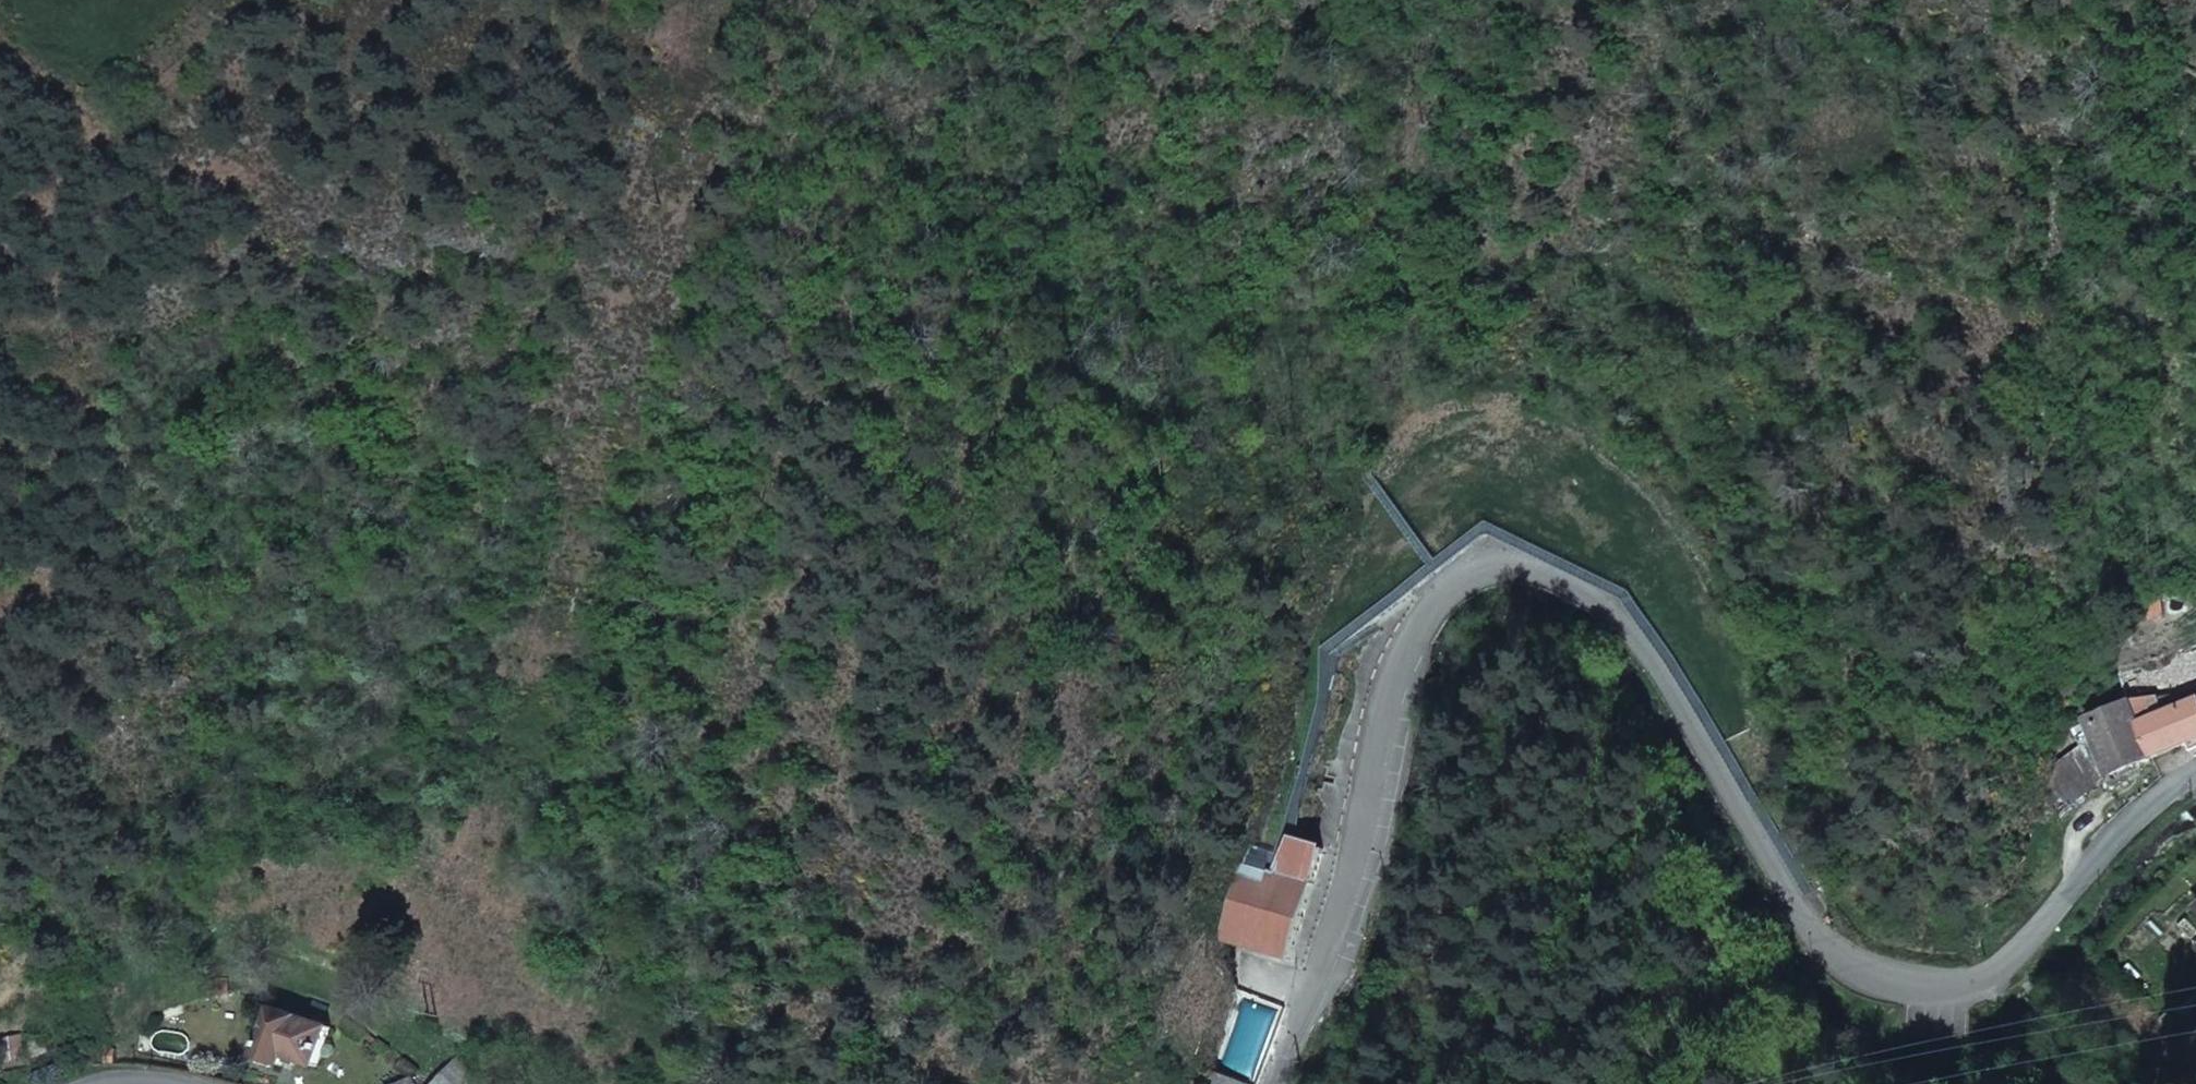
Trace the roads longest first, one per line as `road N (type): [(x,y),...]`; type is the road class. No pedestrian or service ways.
road 1 (residential): [(1274,1083),(1324,953),(1396,671),(1435,609),(1492,573),(1534,569),(1619,617),(1769,880),(1843,965),(1949,985),(1992,975),(2074,881),(2159,803),(2195,781)]

